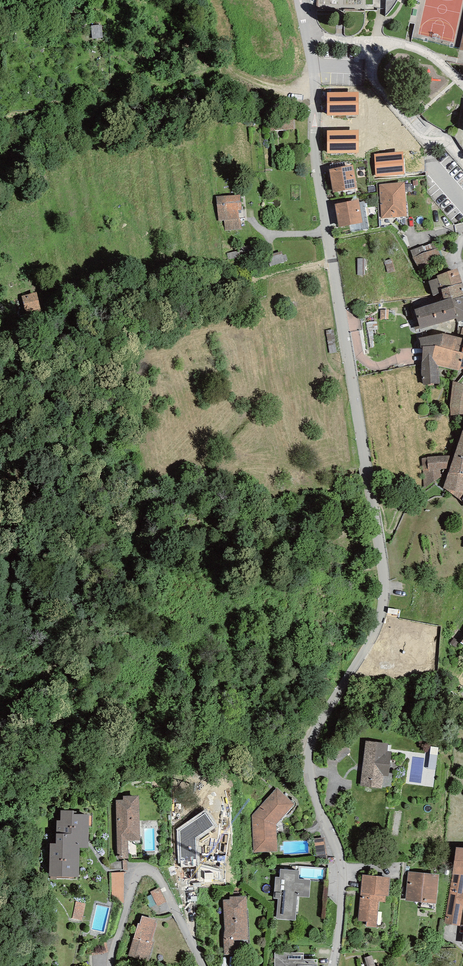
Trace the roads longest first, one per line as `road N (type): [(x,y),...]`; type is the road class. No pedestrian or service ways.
road 1 (residential): [(333,965),(341,860),(316,799),(310,752),(373,637),(383,594),(308,91),(309,34)]
road 2 (residential): [(203,965),(159,877),(145,870),(115,936),(112,965)]

